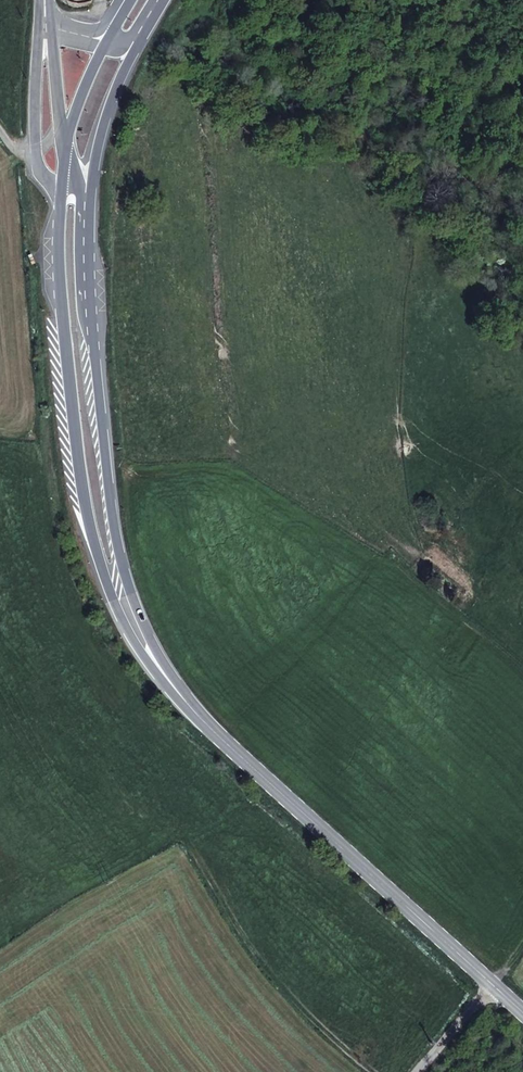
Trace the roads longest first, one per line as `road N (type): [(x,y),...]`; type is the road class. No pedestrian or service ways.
road 1 (secondary): [(61,201),(77,467),(96,549),(139,650),(197,716)]
road 2 (secondary): [(197,716),(144,622),(123,560),(94,357),(87,237)]
road 3 (secondary): [(522,1011),(197,716)]
road 4 (secondary): [(87,237),(113,108),(157,13)]
road 5 (tertiary): [(45,26),(40,173),(61,201)]
road 6 (tertiary): [(66,146),(45,26)]

